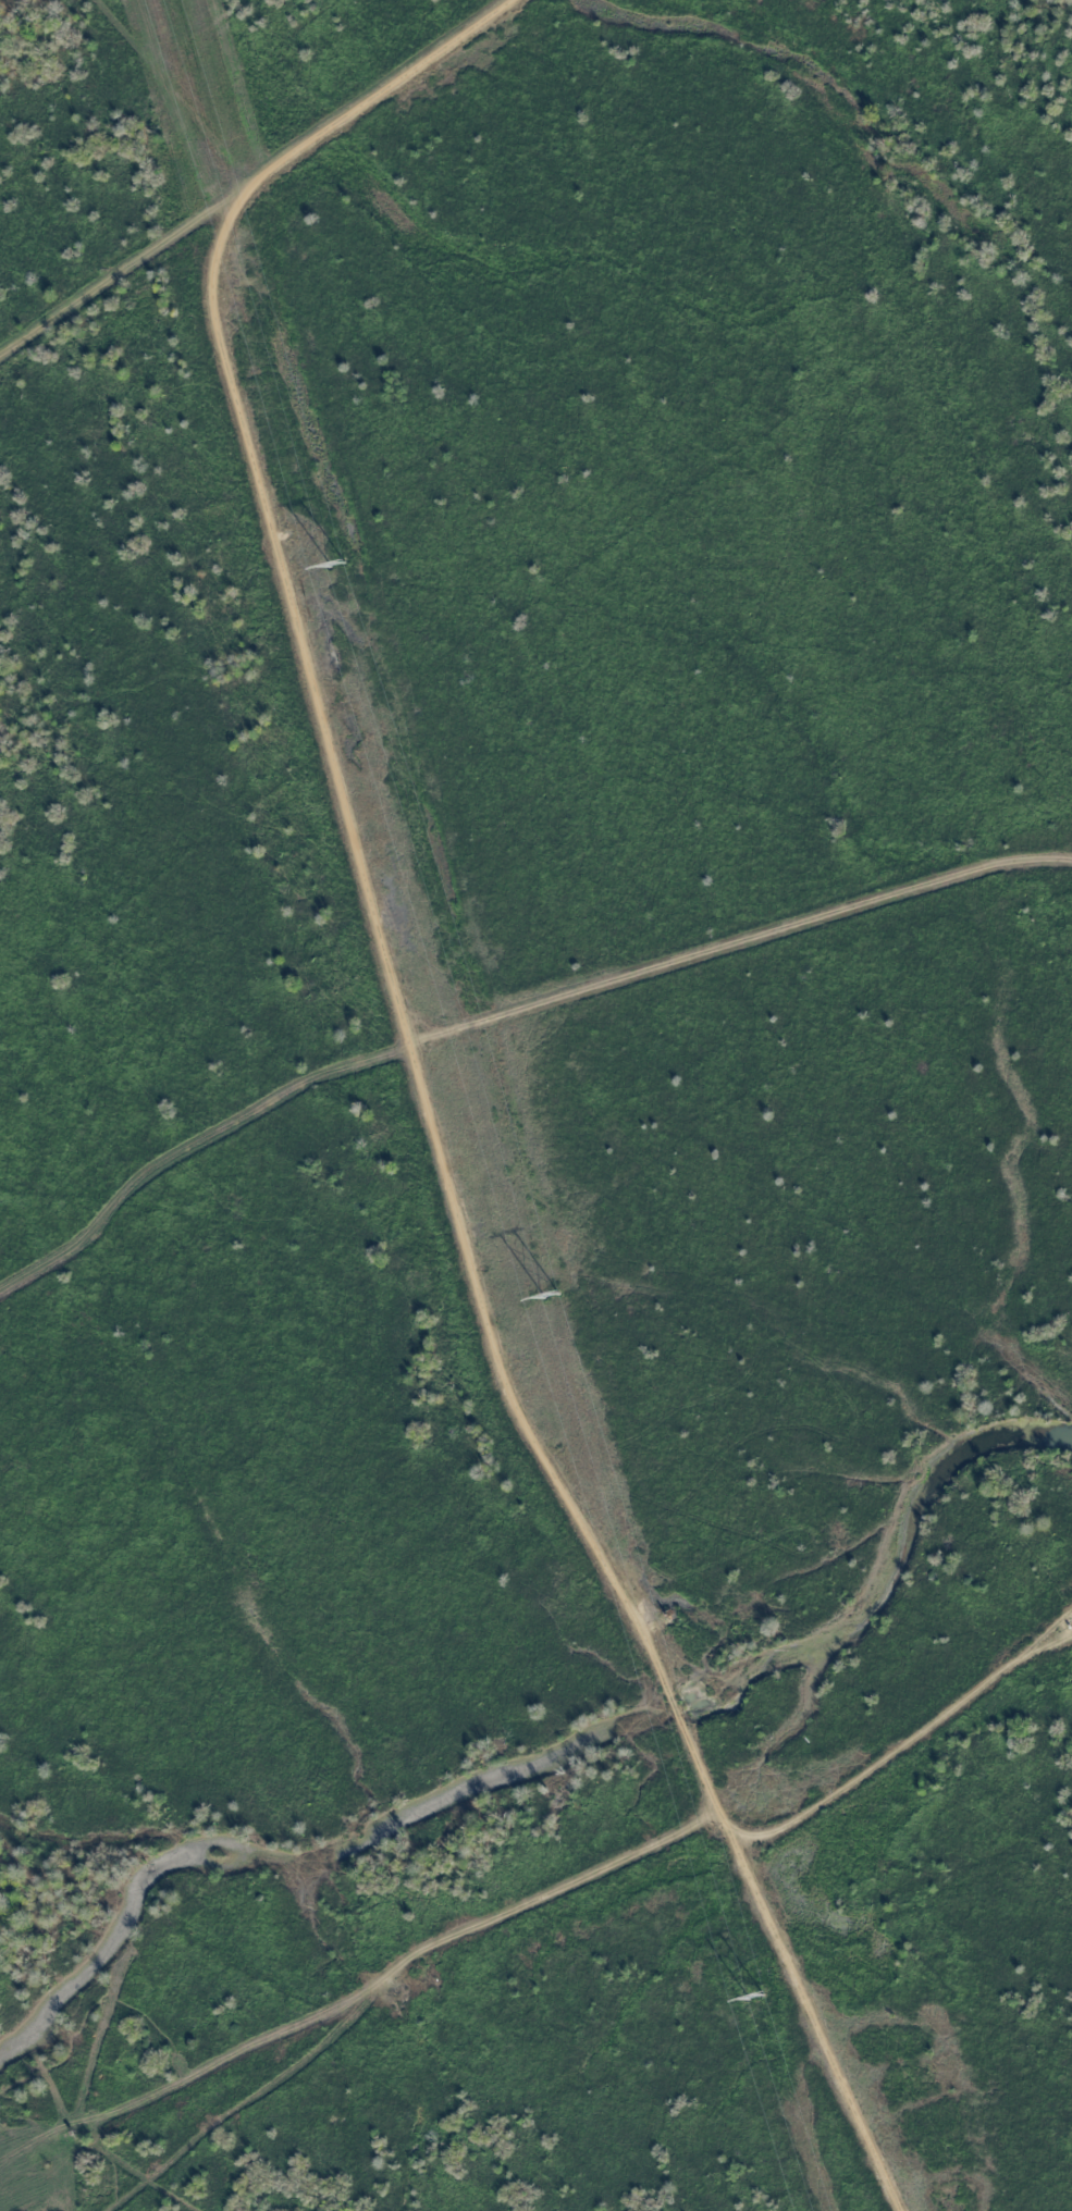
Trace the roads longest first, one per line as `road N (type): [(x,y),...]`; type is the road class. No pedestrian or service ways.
road 1 (track): [(510,0),(293,164),(0,363)]

